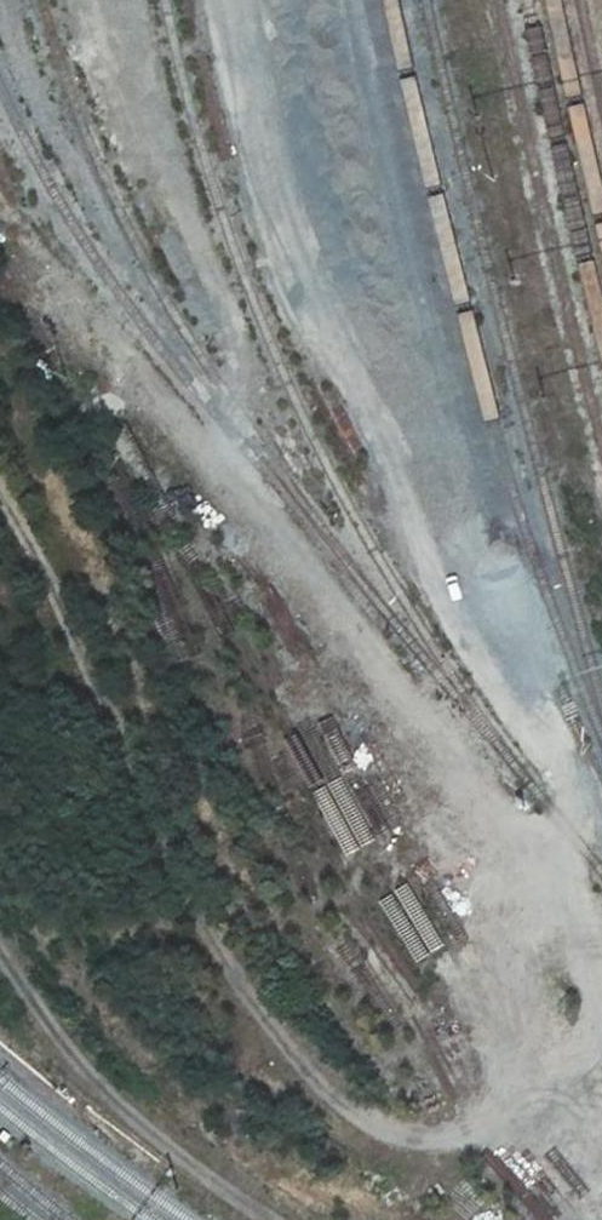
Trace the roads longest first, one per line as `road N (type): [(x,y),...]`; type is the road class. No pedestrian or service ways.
road 1 (track): [(0,496),(220,960),(339,1106),(398,1139),(465,1140),(529,1111),(601,1122)]
road 2 (track): [(278,1219),(165,1146),(72,1059),(0,943)]

